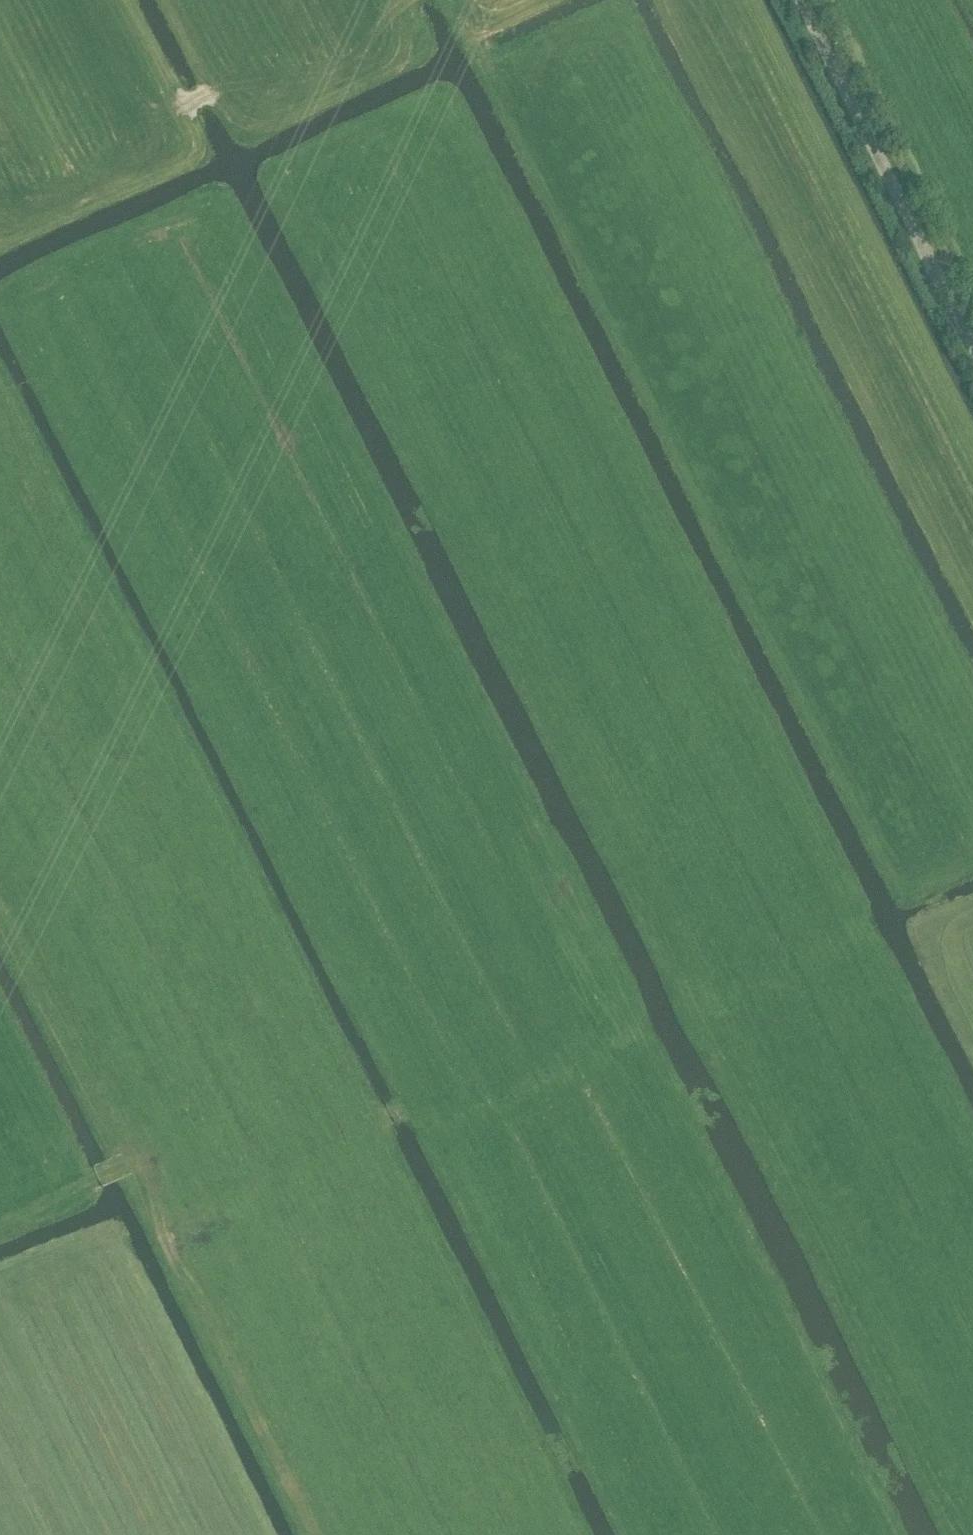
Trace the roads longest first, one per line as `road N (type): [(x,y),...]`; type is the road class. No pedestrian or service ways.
road 1 (unclassified): [(972,338),(802,0)]

